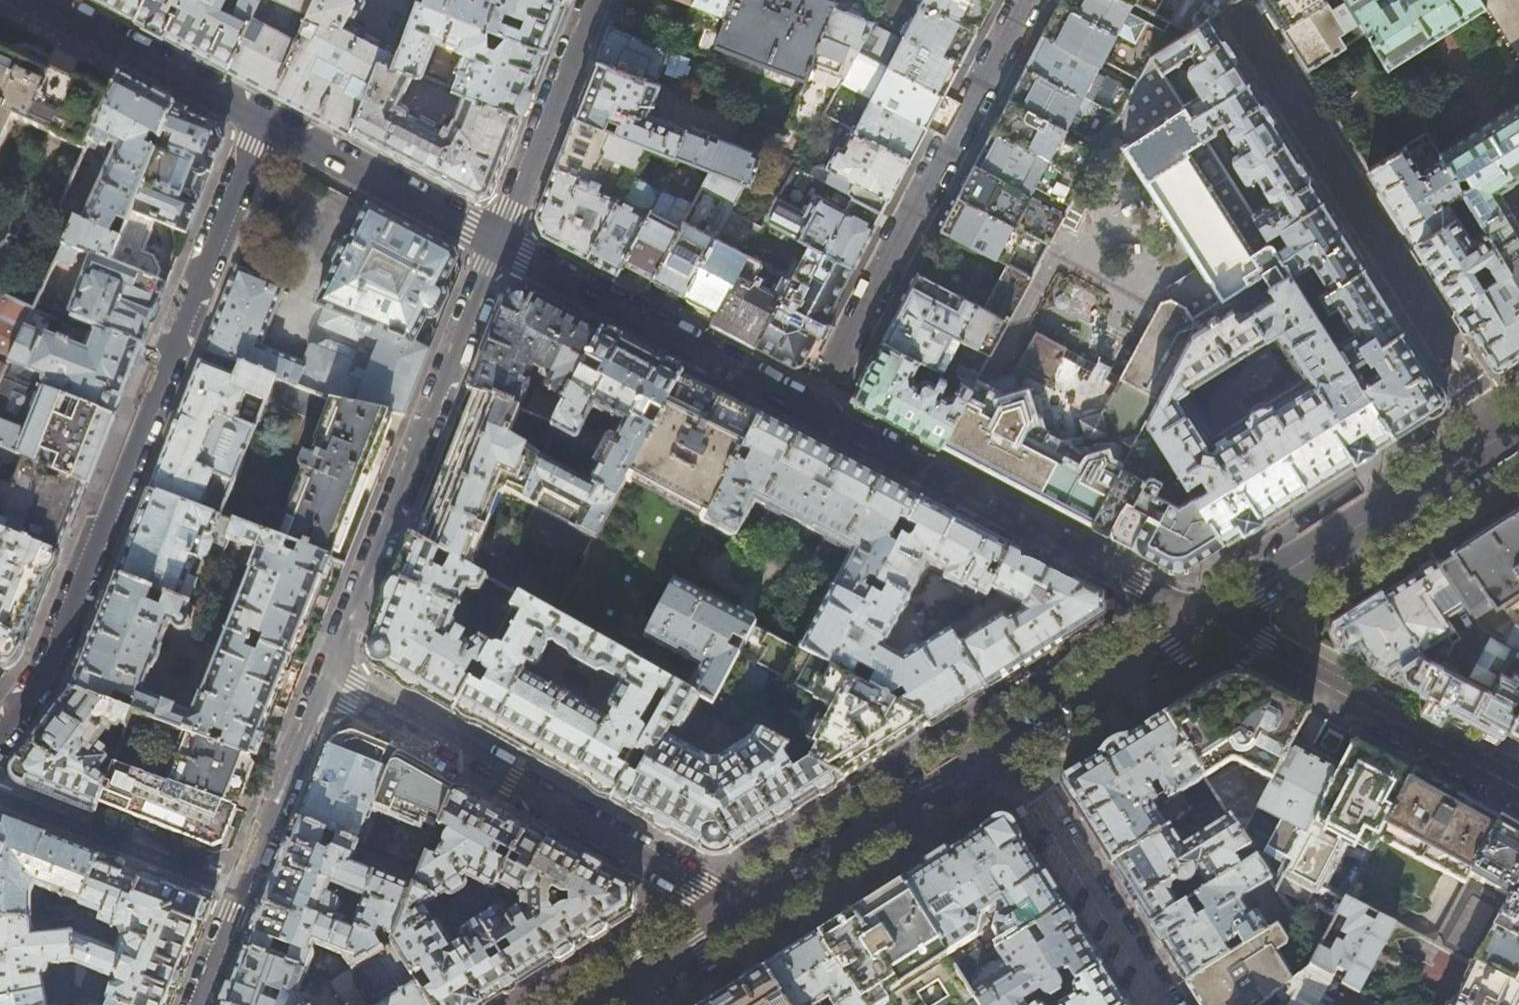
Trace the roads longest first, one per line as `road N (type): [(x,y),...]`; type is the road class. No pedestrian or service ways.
road 1 (residential): [(262,121),(43,673),(0,731)]
road 2 (secondary): [(740,911),(1205,621)]
road 3 (residential): [(740,911),(326,679)]
road 4 (residential): [(326,679),(498,242)]
road 5 (residential): [(813,408),(1024,0)]
road 6 (tertiary): [(1205,621),(813,408)]
road 7 (secondary): [(1205,621),(1518,425)]
road 8 (tertiary): [(813,408),(498,242)]
road 9 (tertiary): [(1518,790),(1205,621)]
road 10 (tertiary): [(498,242),(262,121)]
road 11 (residential): [(498,242),(594,0)]
road 12 (residential): [(240,890),(0,799)]
road 13 (tertiary): [(262,121),(37,0)]
road 14 (residential): [(240,890),(326,679)]
road 15 (secondary): [(591,1004),(740,911)]
road 16 (residential): [(197,1004),(240,890)]

